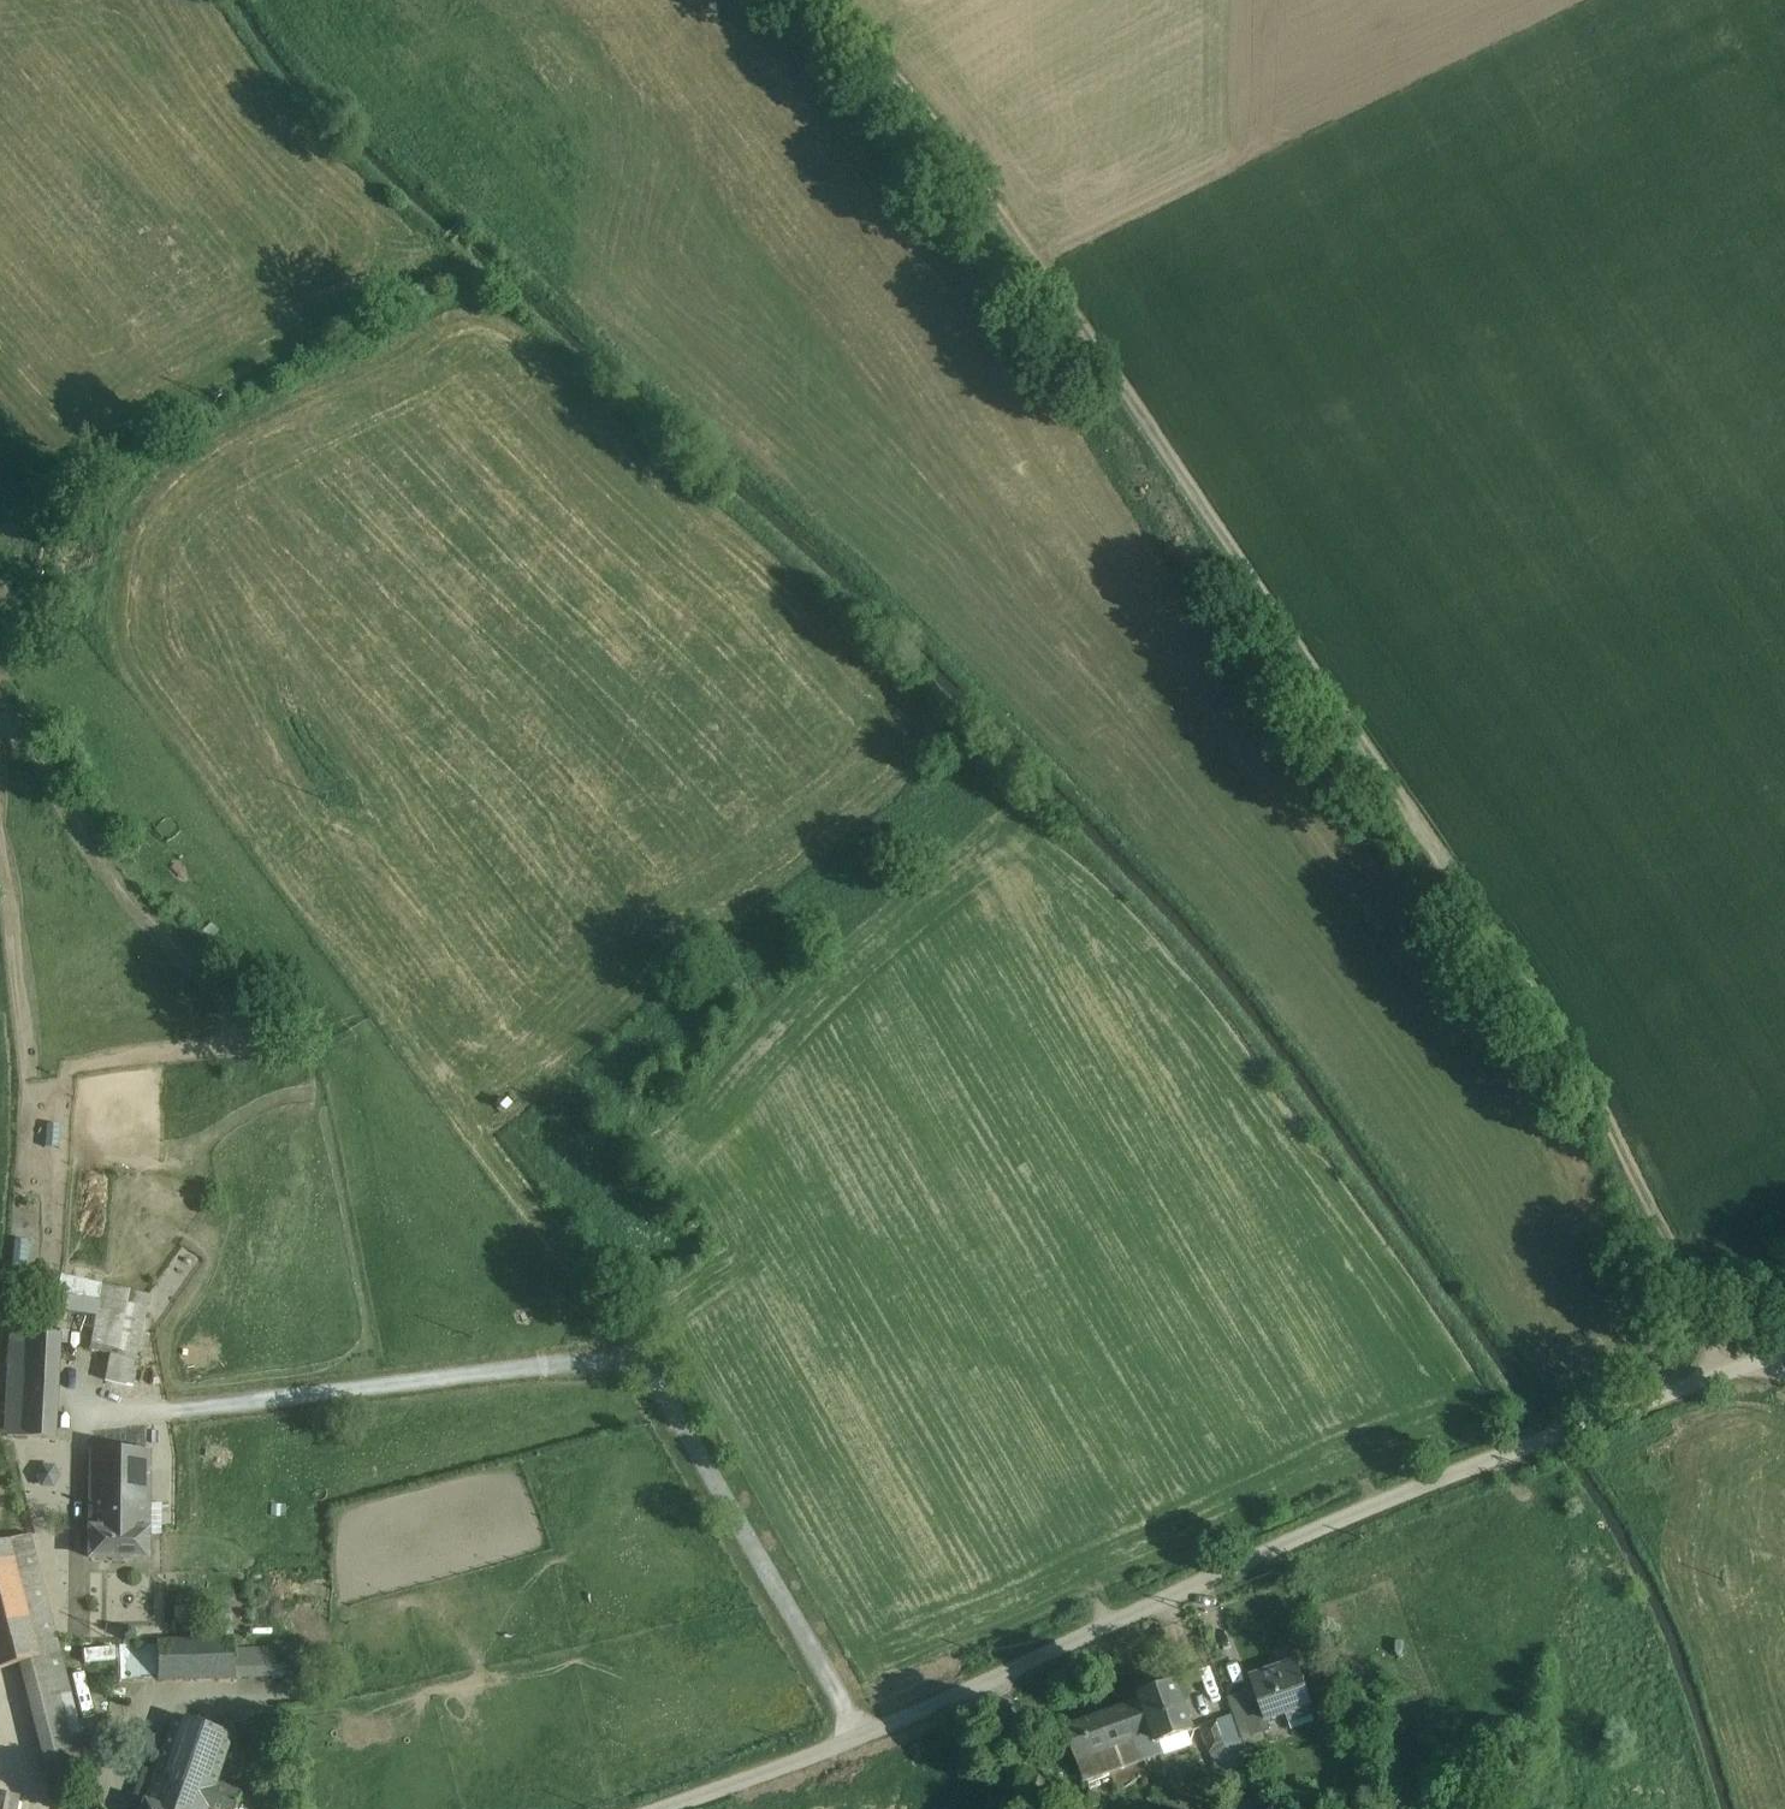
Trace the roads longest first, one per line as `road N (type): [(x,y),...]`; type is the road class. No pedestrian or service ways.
road 1 (track): [(1721,1371),(1697,1292),(1571,1049),(1210,502),(820,0)]
road 2 (residential): [(1784,1355),(1721,1371),(1308,1537),(962,1696),(649,1808)]

